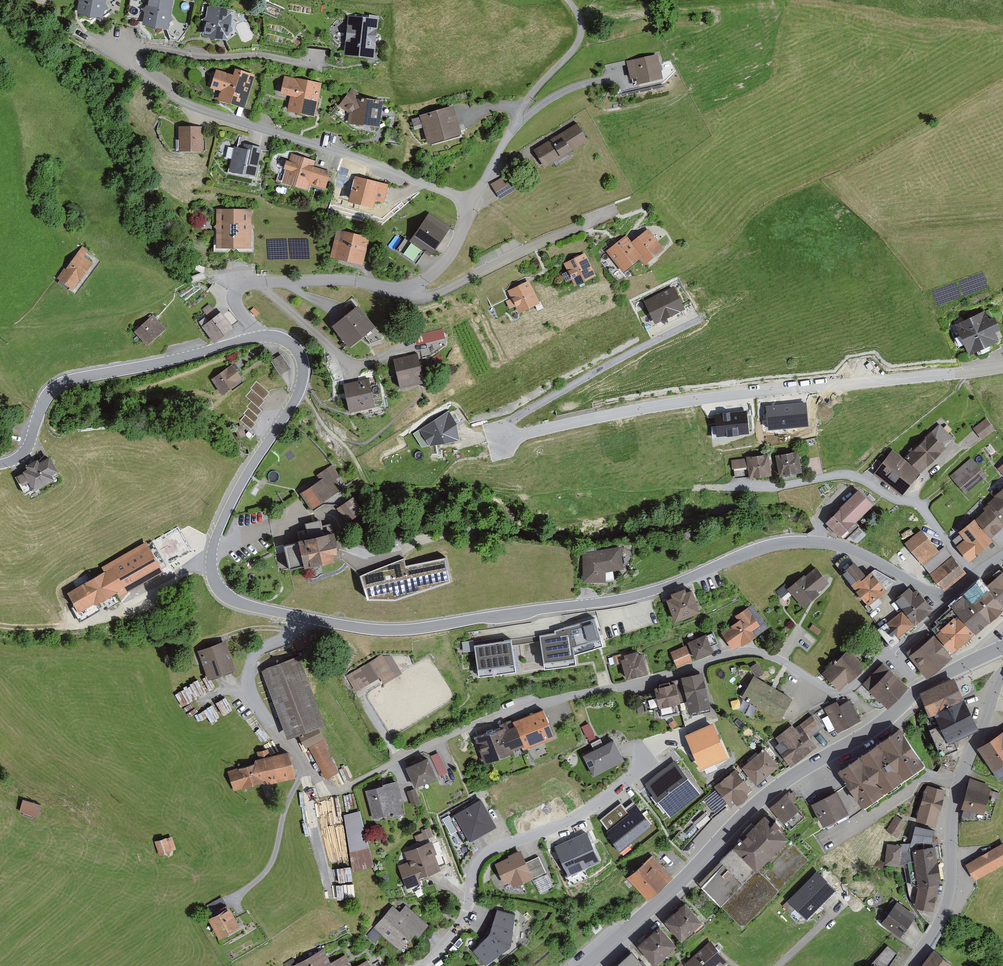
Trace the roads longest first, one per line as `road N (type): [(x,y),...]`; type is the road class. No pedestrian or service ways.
road 1 (tertiary): [(945,598),(857,551),(801,542),(595,603),(421,629),(309,619)]
road 2 (residential): [(306,777),(344,789),(507,712),(739,651),(777,658),(834,693),(894,654)]
road 3 (residential): [(504,439),(698,399),(1002,366)]
road 4 (secondary): [(920,689),(877,727),(756,804),(586,965)]
road 5 (tertiary): [(309,619),(245,605),(227,596),(212,572),(220,528),(301,386),(296,349),(258,337)]
road 6 (residential): [(471,201),(188,105),(129,63),(125,48)]
road 7 (residential): [(422,965),(465,914),(474,867),(488,851),(570,821),(644,764)]
road 8 (residential): [(912,965),(947,906),(957,791),(1002,673)]
road 9 (tertiary): [(258,337),(54,388),(24,452),(0,464)]
road 10 (residential): [(976,575),(922,509),(863,480),(838,475),(724,487)]
road 11 (track): [(239,288),(224,273),(204,275),(120,314),(7,328)]
road 12 (residential): [(258,337),(235,300),(239,288),(355,281),(411,290)]
road 13 (residential): [(411,290),(436,295),(614,212)]
road 14 (residential): [(471,201),(538,88),(573,55),(585,31)]
road 15 (residential): [(306,777),(300,755),(248,689),(251,662),(309,619)]
road 16 (residential): [(125,48),(315,65)]
road 17 (residential): [(237,897),(275,862),(285,809),(306,777)]

